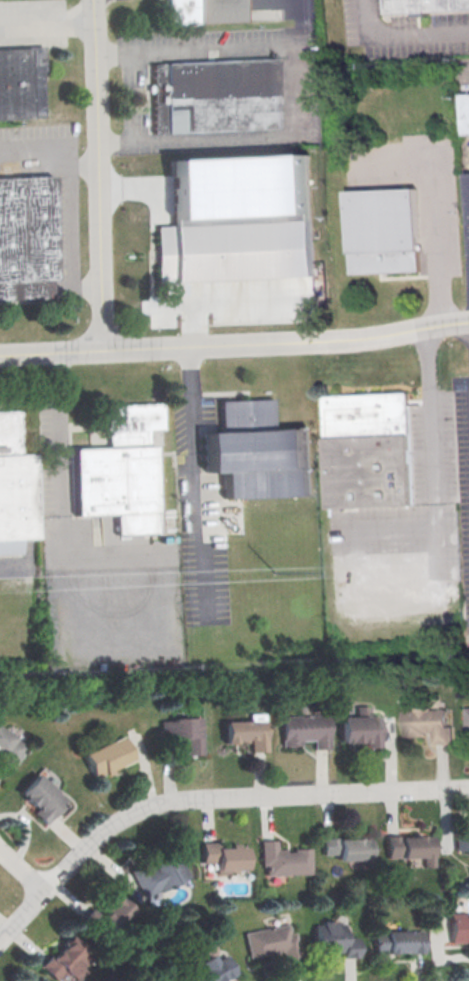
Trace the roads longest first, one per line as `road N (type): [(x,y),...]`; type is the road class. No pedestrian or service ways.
road 1 (residential): [(0,948),(74,861),(141,812),(179,802),(468,788)]
road 2 (residential): [(468,321),(332,339),(0,355)]
road 3 (residential): [(108,349),(92,0)]

